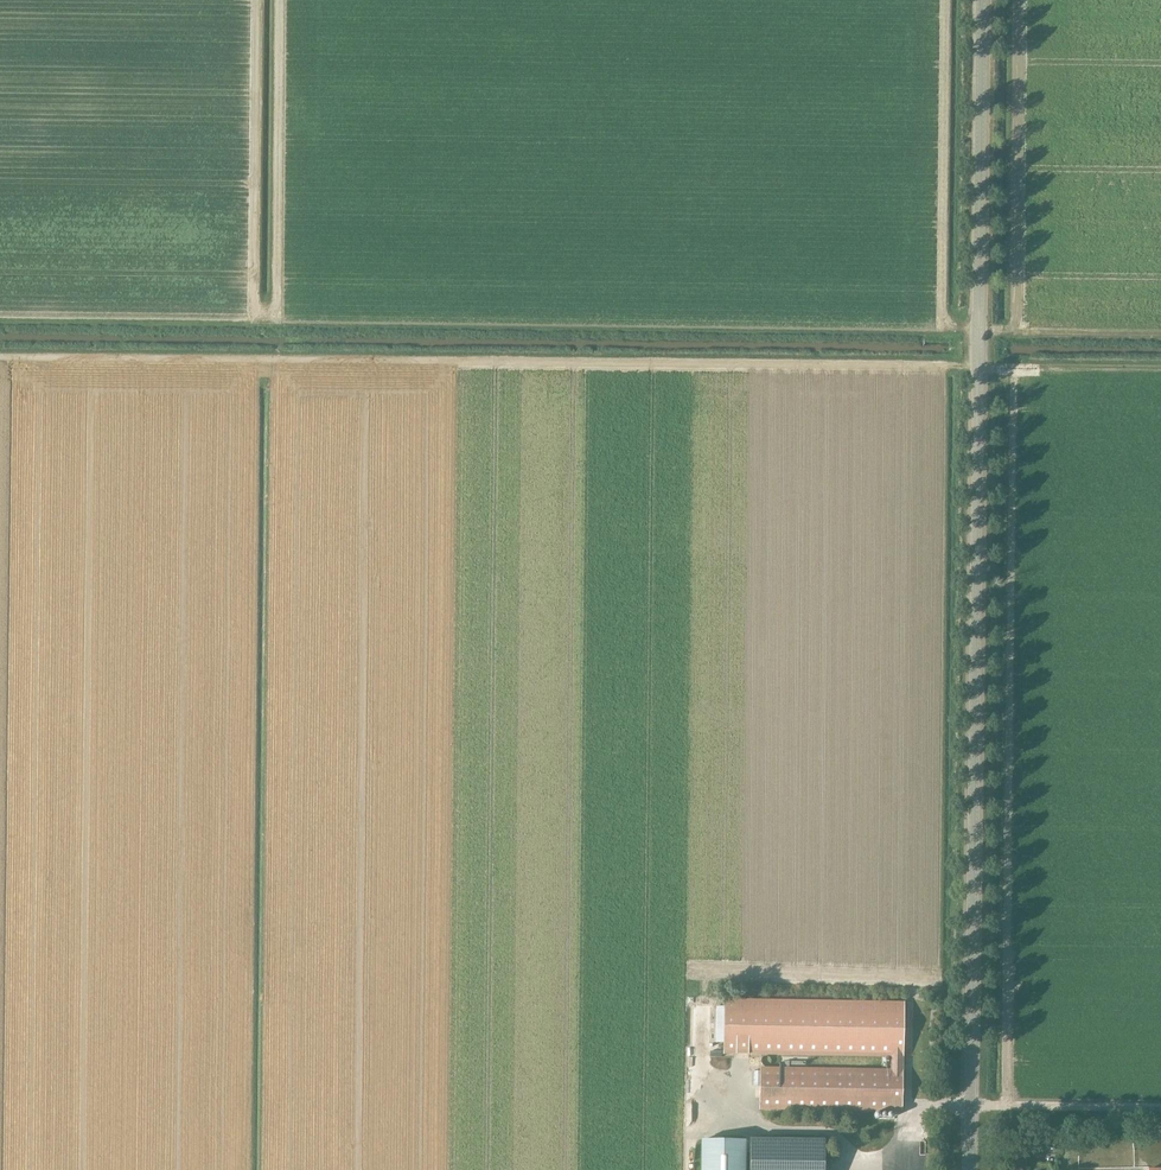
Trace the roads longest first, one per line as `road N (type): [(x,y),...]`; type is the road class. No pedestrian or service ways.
road 1 (unclassified): [(981,0),(969,1169)]

